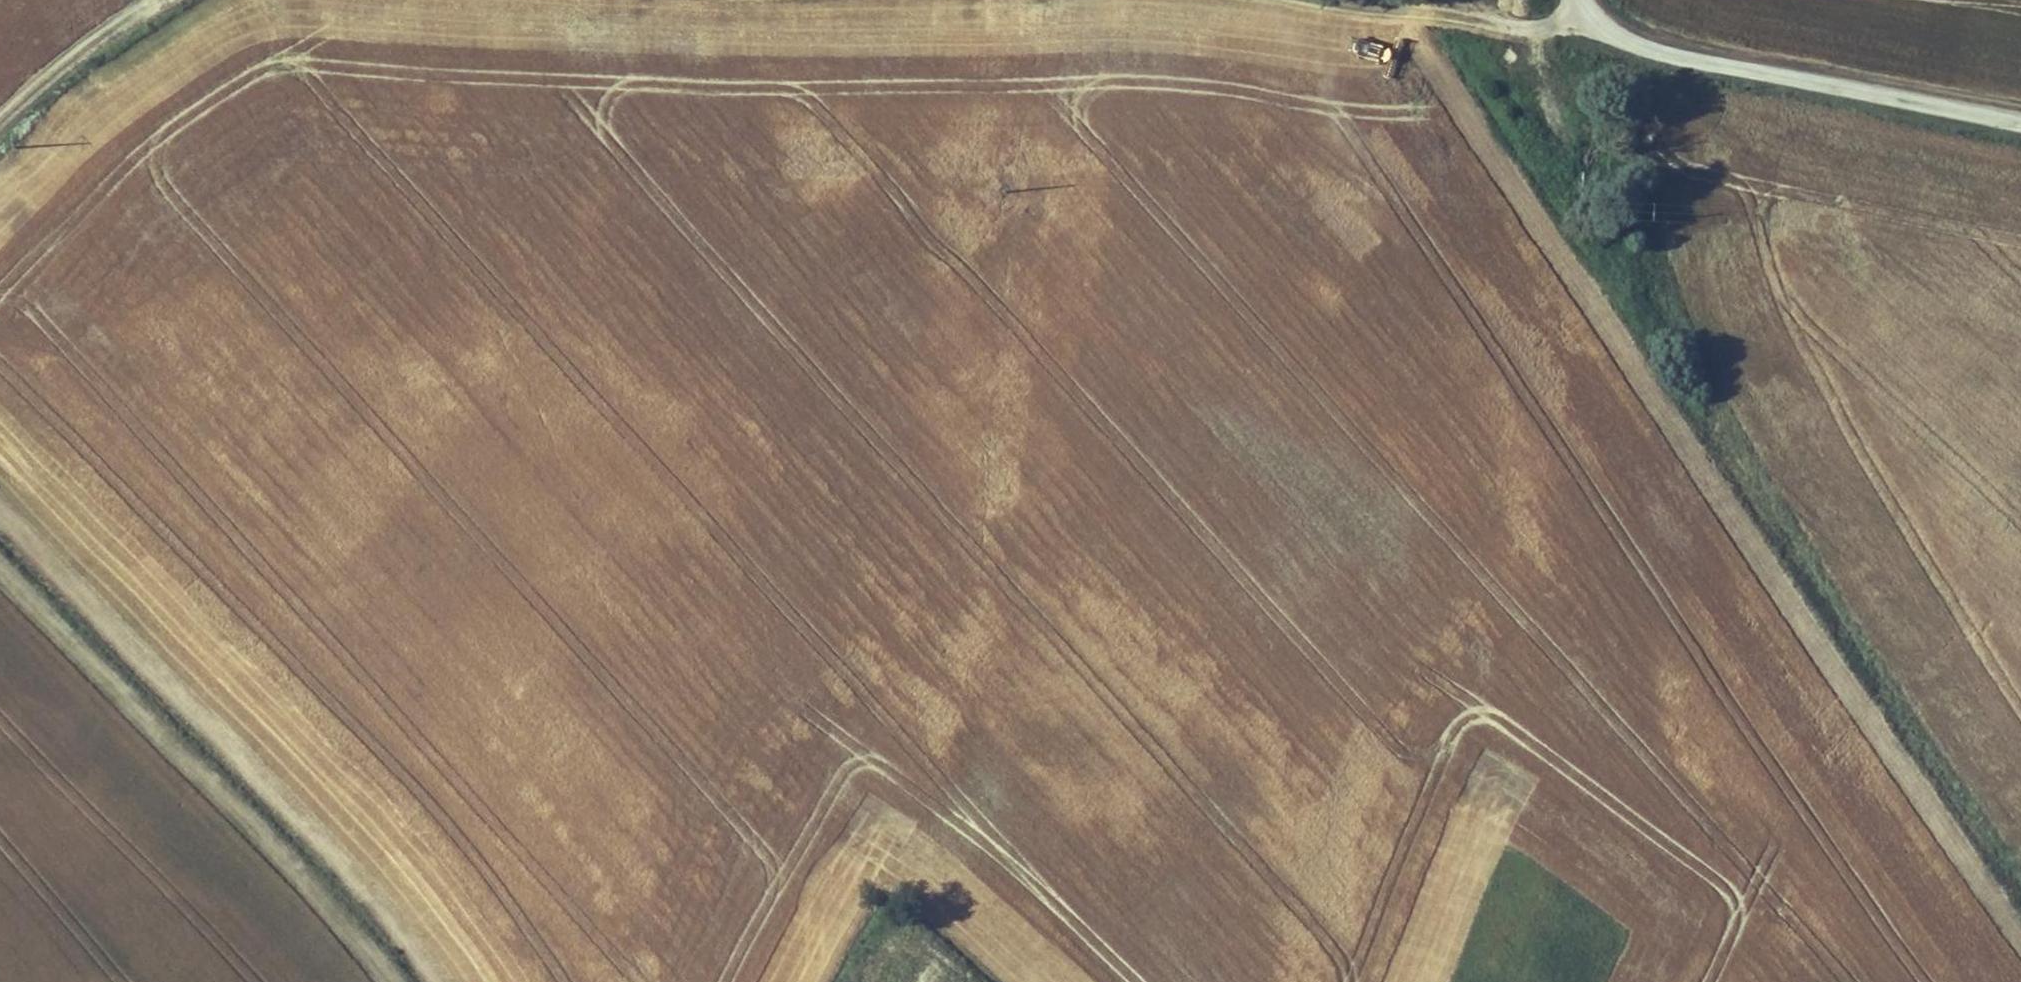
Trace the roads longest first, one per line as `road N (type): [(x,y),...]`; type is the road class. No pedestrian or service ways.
road 1 (unclassified): [(2020,125),(1847,93),(1585,18)]
road 2 (track): [(1585,18),(1503,25),(1339,0)]
road 3 (track): [(158,0),(60,66),(0,122)]

